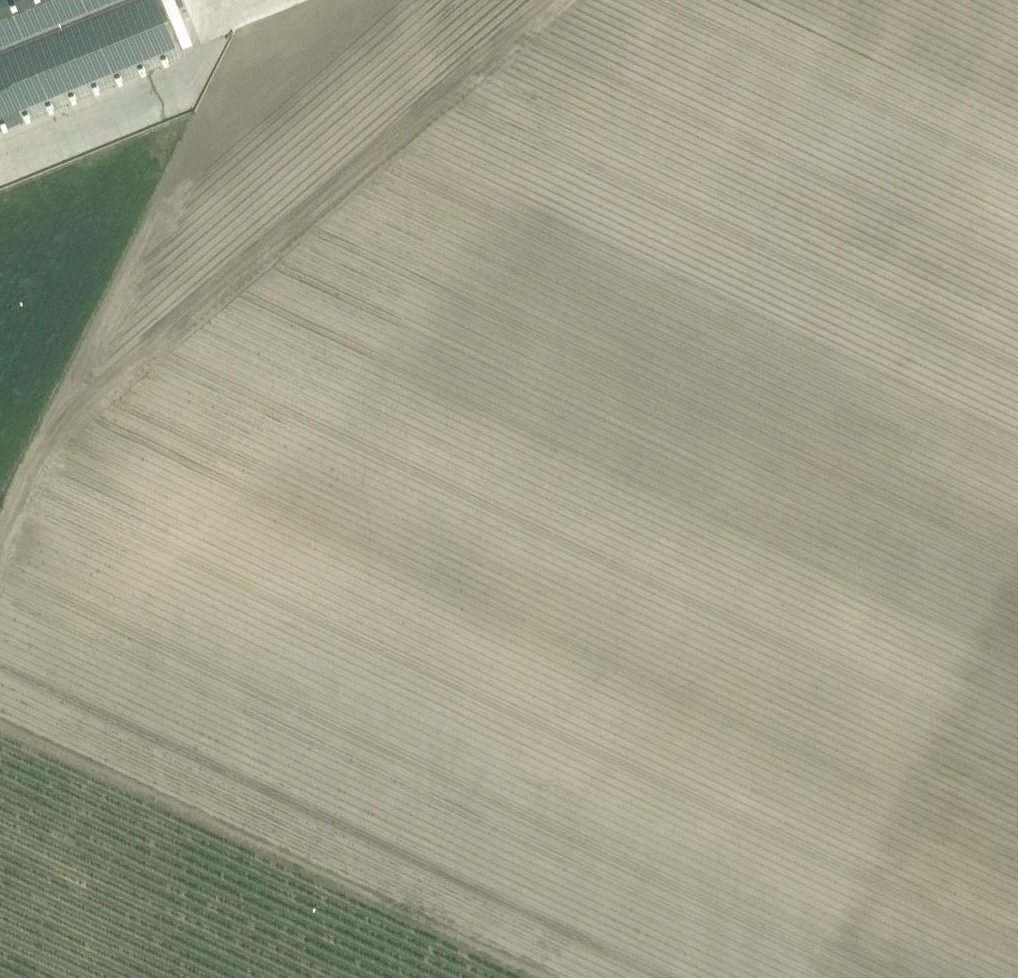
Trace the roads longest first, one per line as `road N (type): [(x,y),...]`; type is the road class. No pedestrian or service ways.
road 1 (track): [(546,977),(0,726)]

